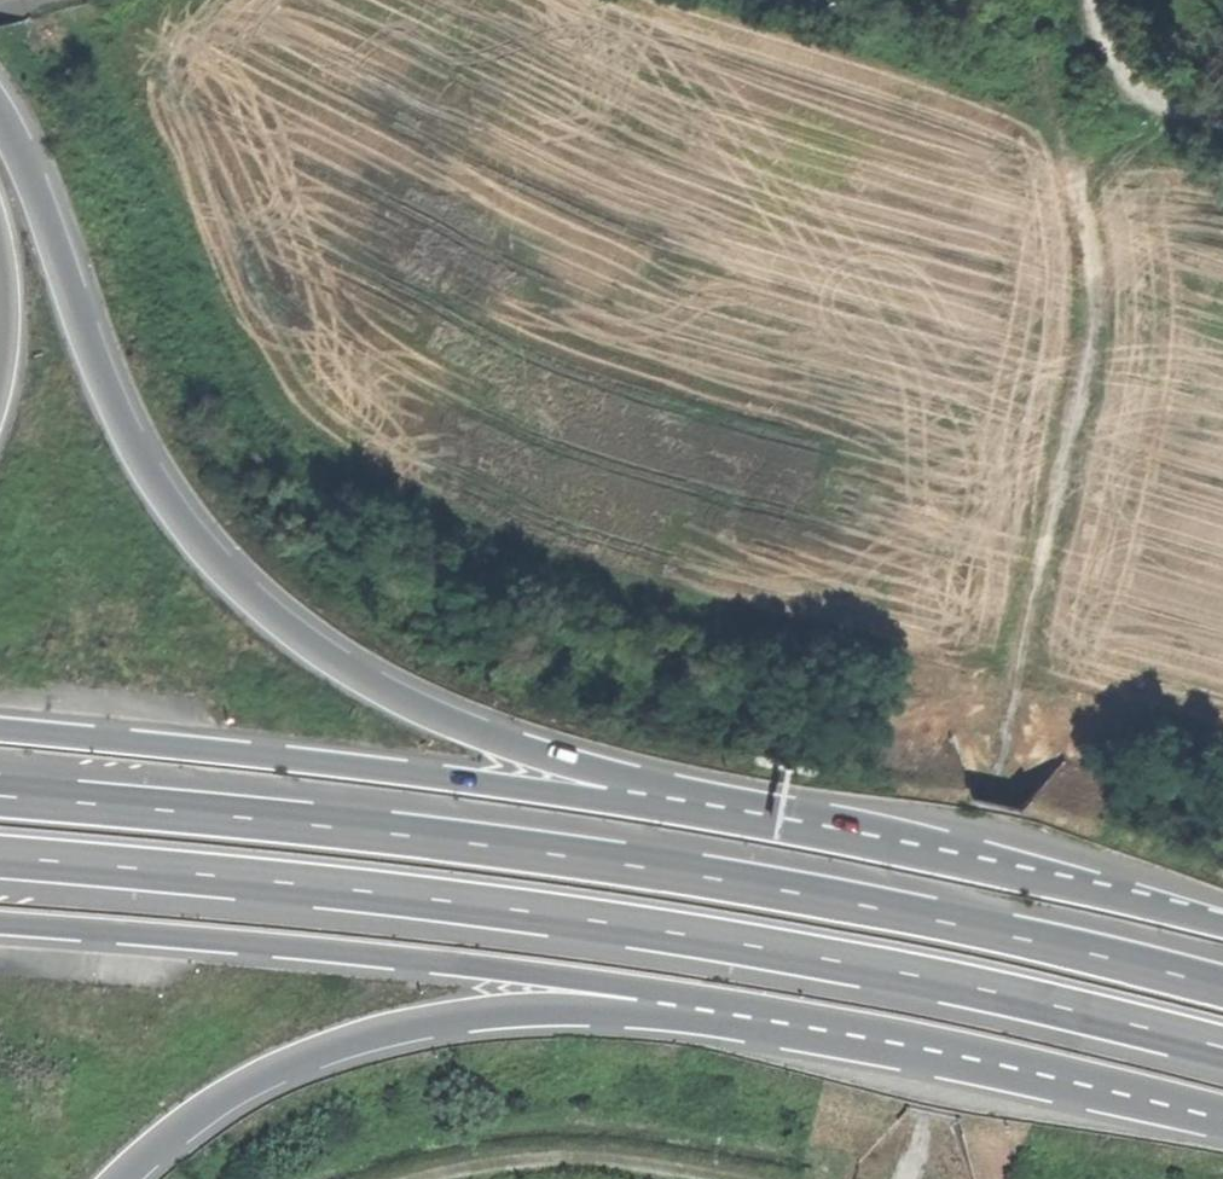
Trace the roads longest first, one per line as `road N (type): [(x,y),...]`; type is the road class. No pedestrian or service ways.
road 1 (trunk): [(1222,922),(858,820),(572,765),(368,682),(284,624),(223,567),(156,484),(114,403),(0,116)]
road 2 (trunk): [(1222,988),(868,905),(635,866),(402,834),(0,797)]
road 3 (trunk): [(0,858),(599,921),(830,960),(1222,1049)]
road 4 (trunk): [(1222,923),(901,853),(569,795),(0,730)]
road 5 (track): [(921,1178),(990,803),(1097,318),(1090,228),(1019,0)]
road 6 (trunk): [(0,924),(494,968),(848,1027)]
road 7 (trunk): [(122,1178),(232,1093),(312,1054),(409,1027),(490,1012),(582,1011),(848,1027)]
road 8 (track): [(392,1178),(537,1148),(677,1155),(852,1178)]
road 9 (trunk): [(848,1027),(1222,1110)]
road 10 (track): [(1014,694),(1222,749)]
road 11 (unclassified): [(1099,0),(1123,82),(1150,101),(1222,122)]

